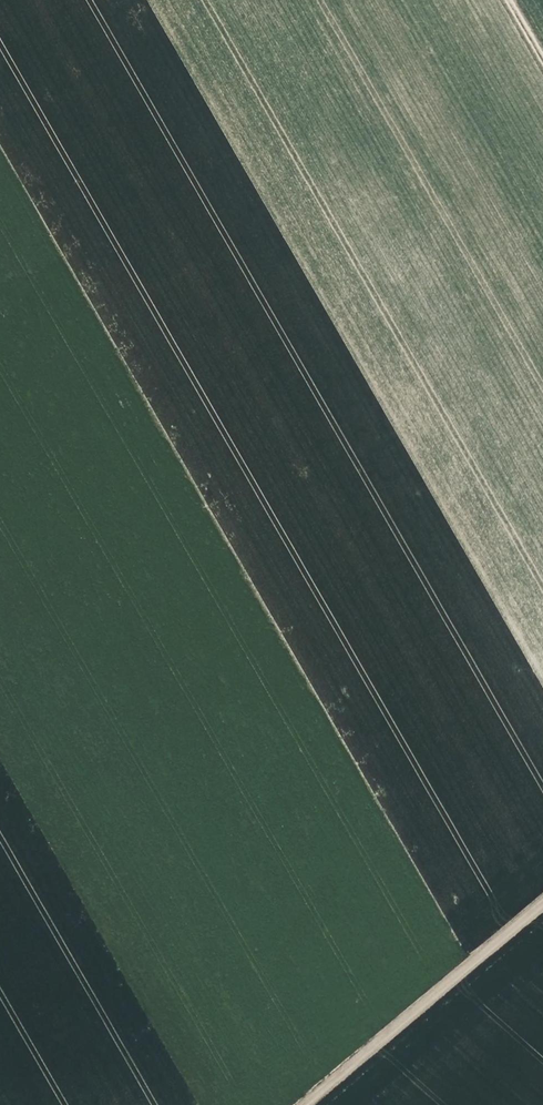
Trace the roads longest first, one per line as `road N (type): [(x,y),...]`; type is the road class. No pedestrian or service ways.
road 1 (track): [(542,907),(297,1104)]

